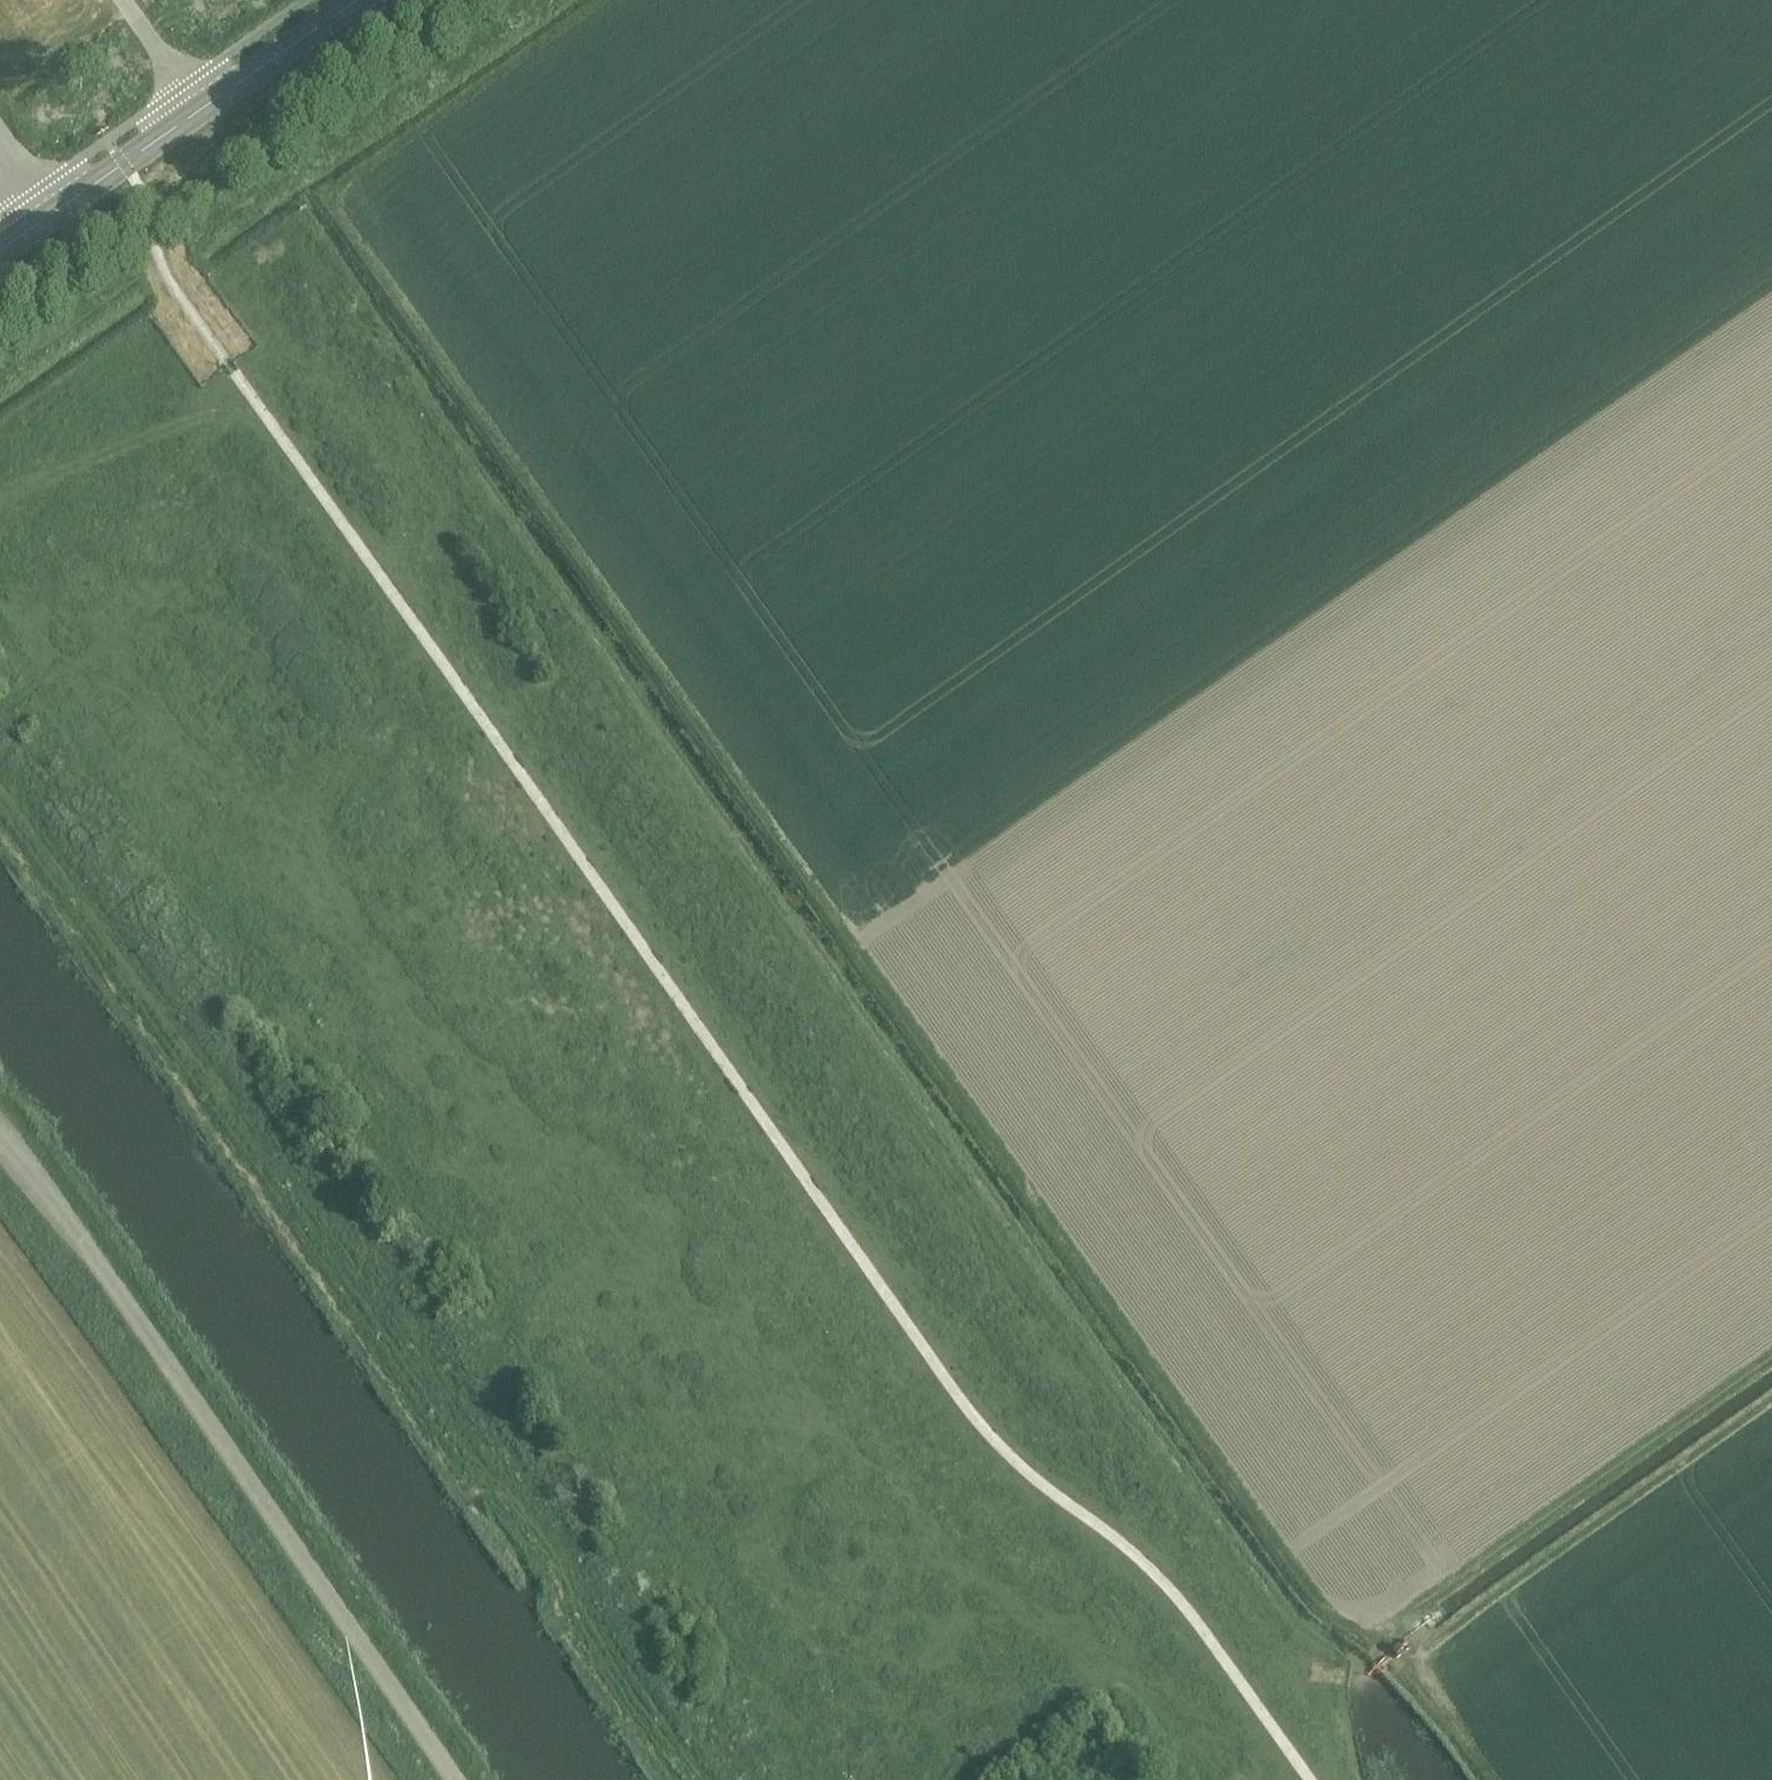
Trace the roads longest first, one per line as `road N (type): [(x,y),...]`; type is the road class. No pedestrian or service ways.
road 1 (unclassified): [(0,250),(355,0)]

